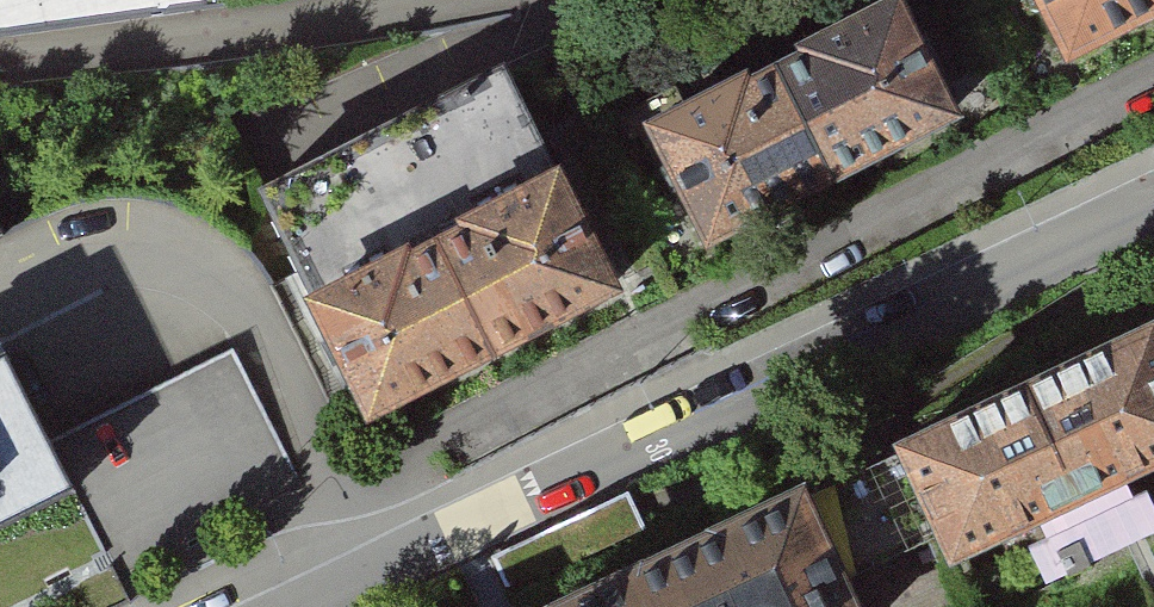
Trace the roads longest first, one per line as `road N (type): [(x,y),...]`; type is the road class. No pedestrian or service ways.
road 1 (residential): [(382,571),(340,488),(1153,76)]
road 2 (residential): [(382,571),(1153,207)]
road 3 (residential): [(445,0),(0,59)]

